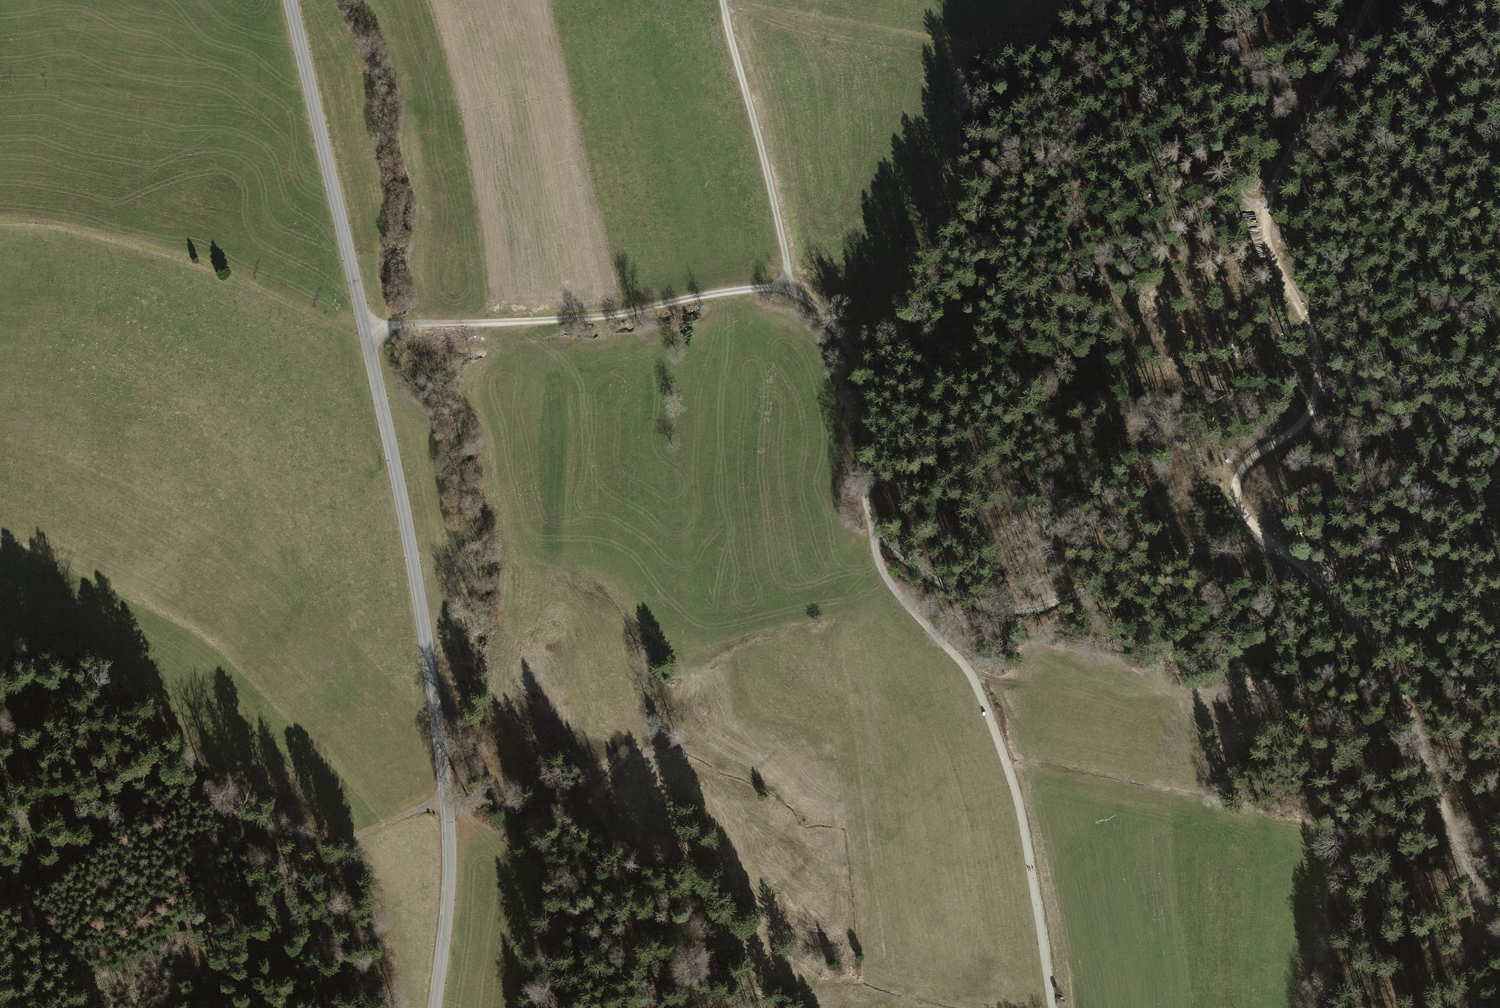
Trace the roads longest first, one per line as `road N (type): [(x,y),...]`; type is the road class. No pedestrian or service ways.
road 1 (tertiary): [(290,0),(394,458),(437,718),(451,887),(436,1007)]
road 2 (track): [(873,536),(963,598),(1015,612),(1232,542),(1270,541),(1499,596)]
road 3 (track): [(1370,0),(1273,195),(1272,237),(1319,354),(1310,417),(1239,477),(1244,517),(1270,541)]
road 4 (track): [(873,536),(878,565),(895,592),(972,678),(1010,770),(1055,1007)]
road 5 (track): [(1499,928),(1372,633),(1270,541)]
road 6 (track): [(366,329),(626,316),(787,286)]
road 7 (track): [(787,286),(788,263),(724,0)]
road 8 (track): [(787,286),(847,347),(863,379),(861,475),(873,536)]
road 9 (track): [(1154,0),(1189,65),(1242,199),(1272,237)]
road 10 (track): [(107,1007),(1,865)]

